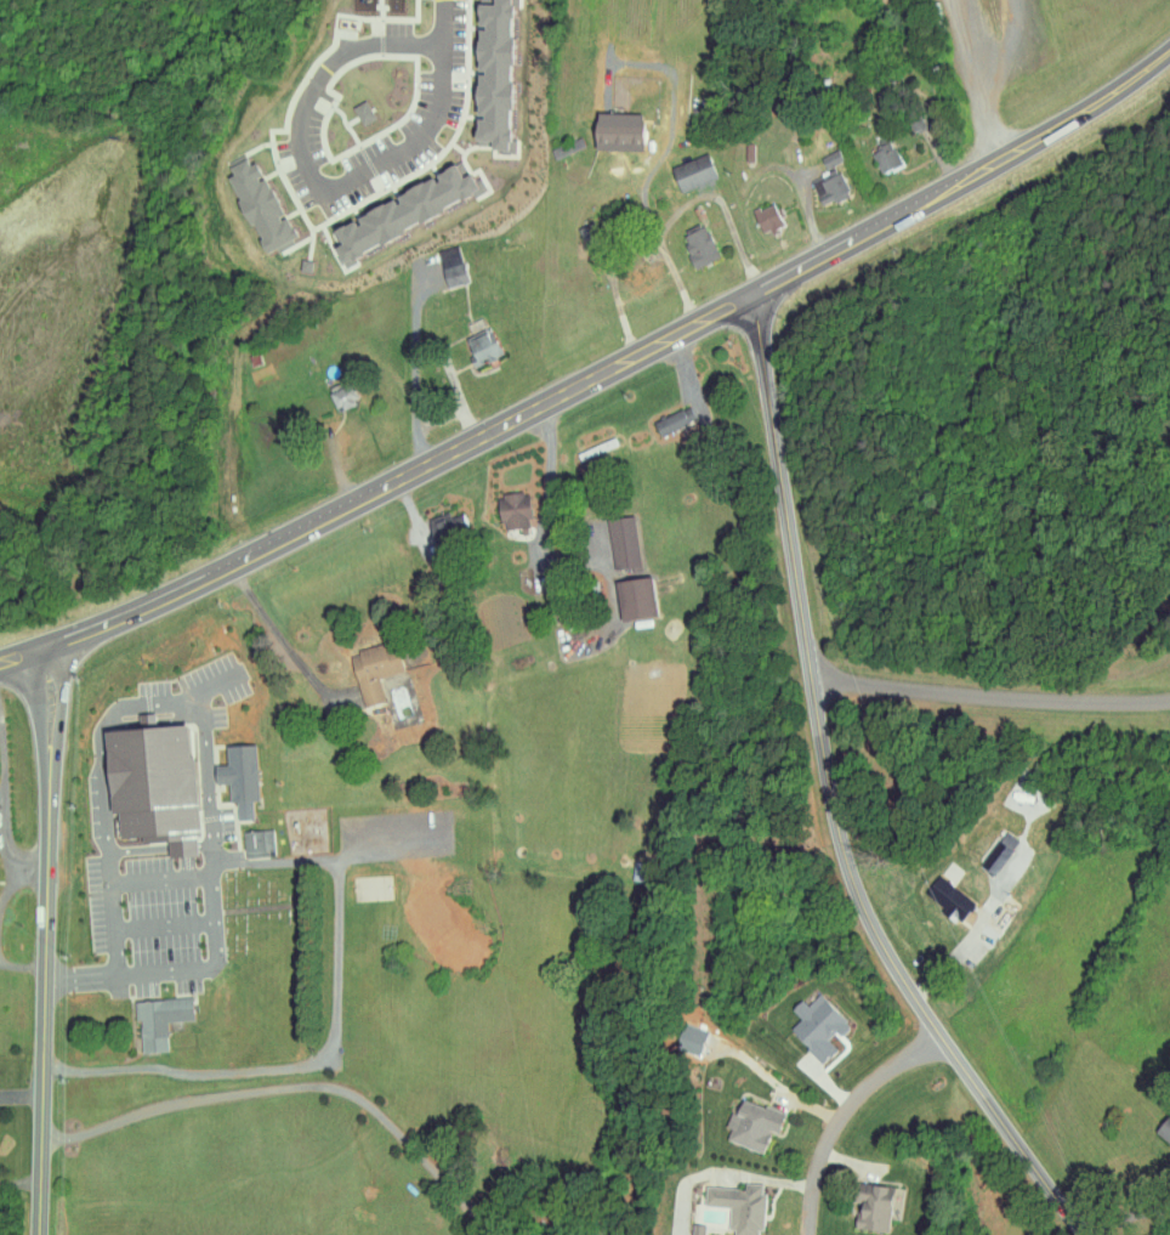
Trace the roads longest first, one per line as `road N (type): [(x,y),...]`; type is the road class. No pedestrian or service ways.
road 1 (primary): [(0,669),(220,582),(1055,132),(1169,50)]
road 2 (residential): [(1087,1234),(937,1035),(851,877),(828,794),(754,294)]
road 3 (residential): [(42,1234),(55,651)]
road 4 (residential): [(1169,701),(961,695),(810,679)]
road 5 (residential): [(937,1035),(854,1099),(827,1144),(810,1194),(807,1234)]

